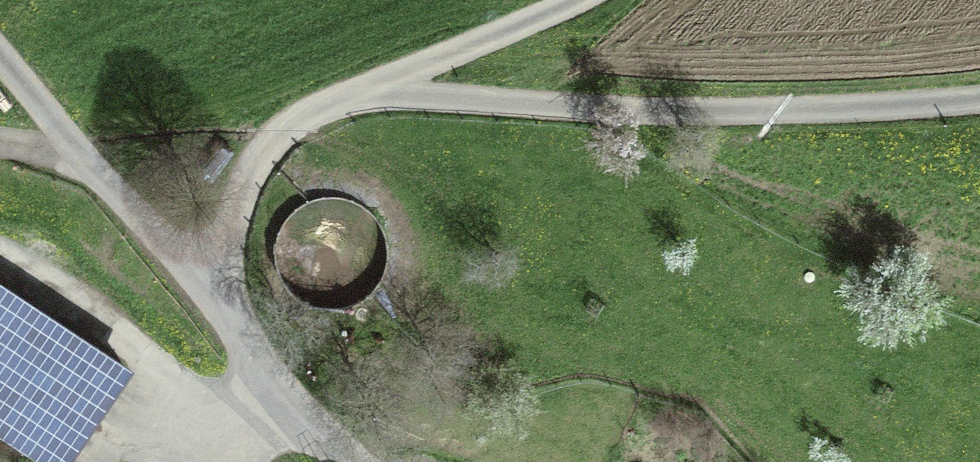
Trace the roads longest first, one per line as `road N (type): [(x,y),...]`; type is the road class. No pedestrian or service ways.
road 1 (track): [(333,104),(979,101)]
road 2 (unclassified): [(343,461),(0,59)]
road 3 (track): [(233,333),(229,250),(245,177),(270,142),(333,104)]
road 4 (track): [(333,104),(569,0)]

